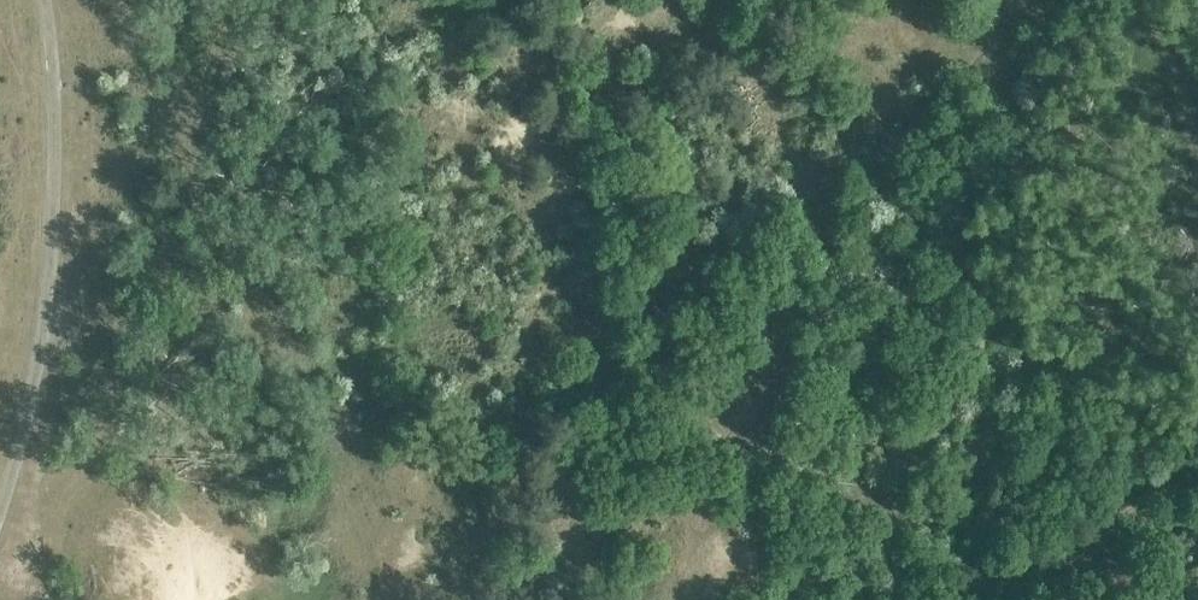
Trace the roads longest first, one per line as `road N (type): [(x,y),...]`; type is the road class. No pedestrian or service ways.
road 1 (track): [(1045,599),(1197,430)]
road 2 (track): [(1197,144),(1147,0)]

